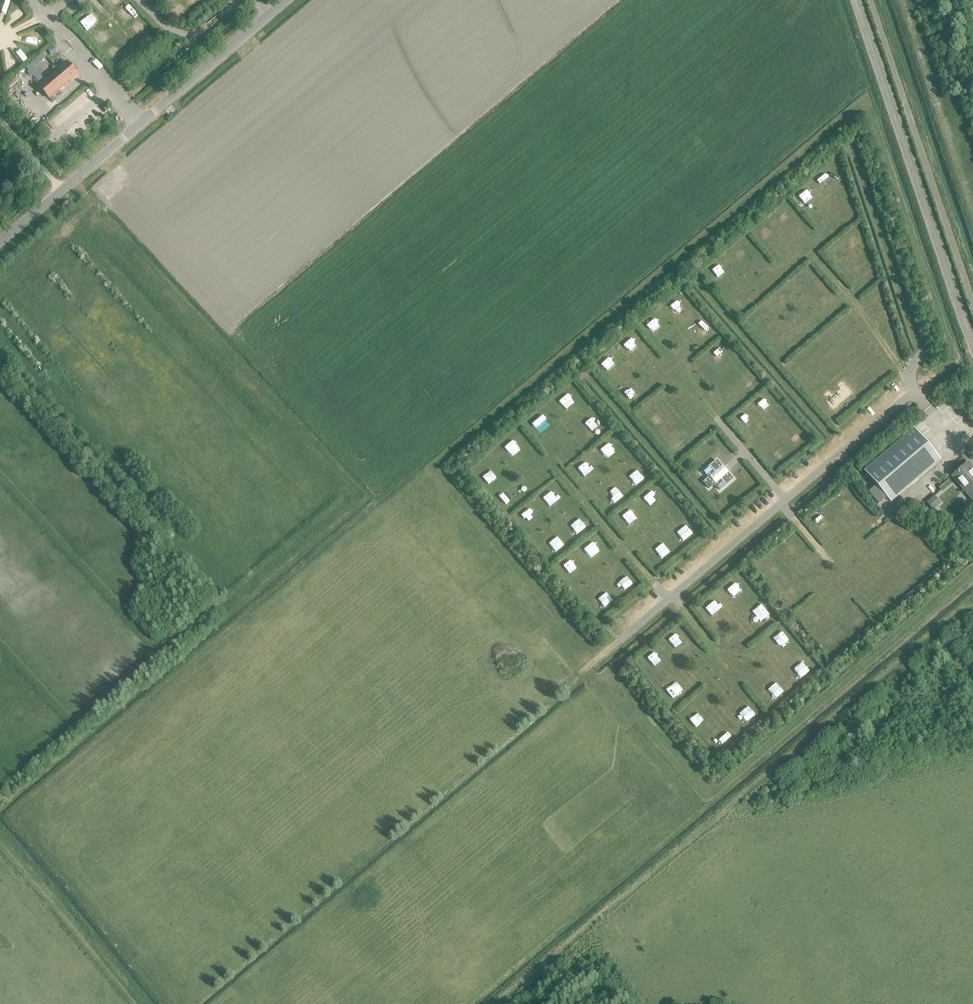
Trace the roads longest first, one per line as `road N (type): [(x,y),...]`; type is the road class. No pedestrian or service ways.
road 1 (unclassified): [(0,242),(285,0)]
road 2 (unclassified): [(972,344),(856,0)]

